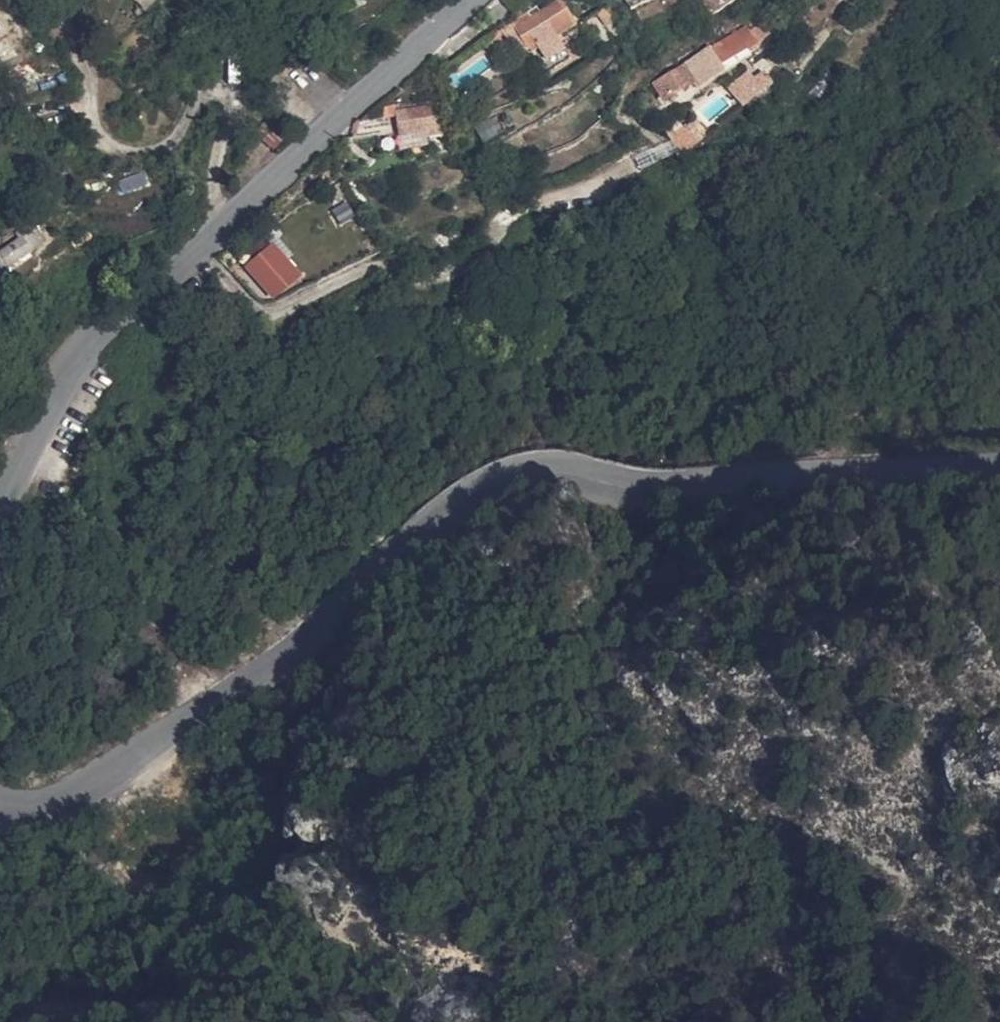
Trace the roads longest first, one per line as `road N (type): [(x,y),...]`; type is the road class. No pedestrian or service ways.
road 1 (secondary): [(999,467),(640,490),(536,470),(492,483),(288,658),(73,800),(33,813),(0,810)]
road 2 (secondary): [(0,507),(38,425),(94,342),(468,0)]

